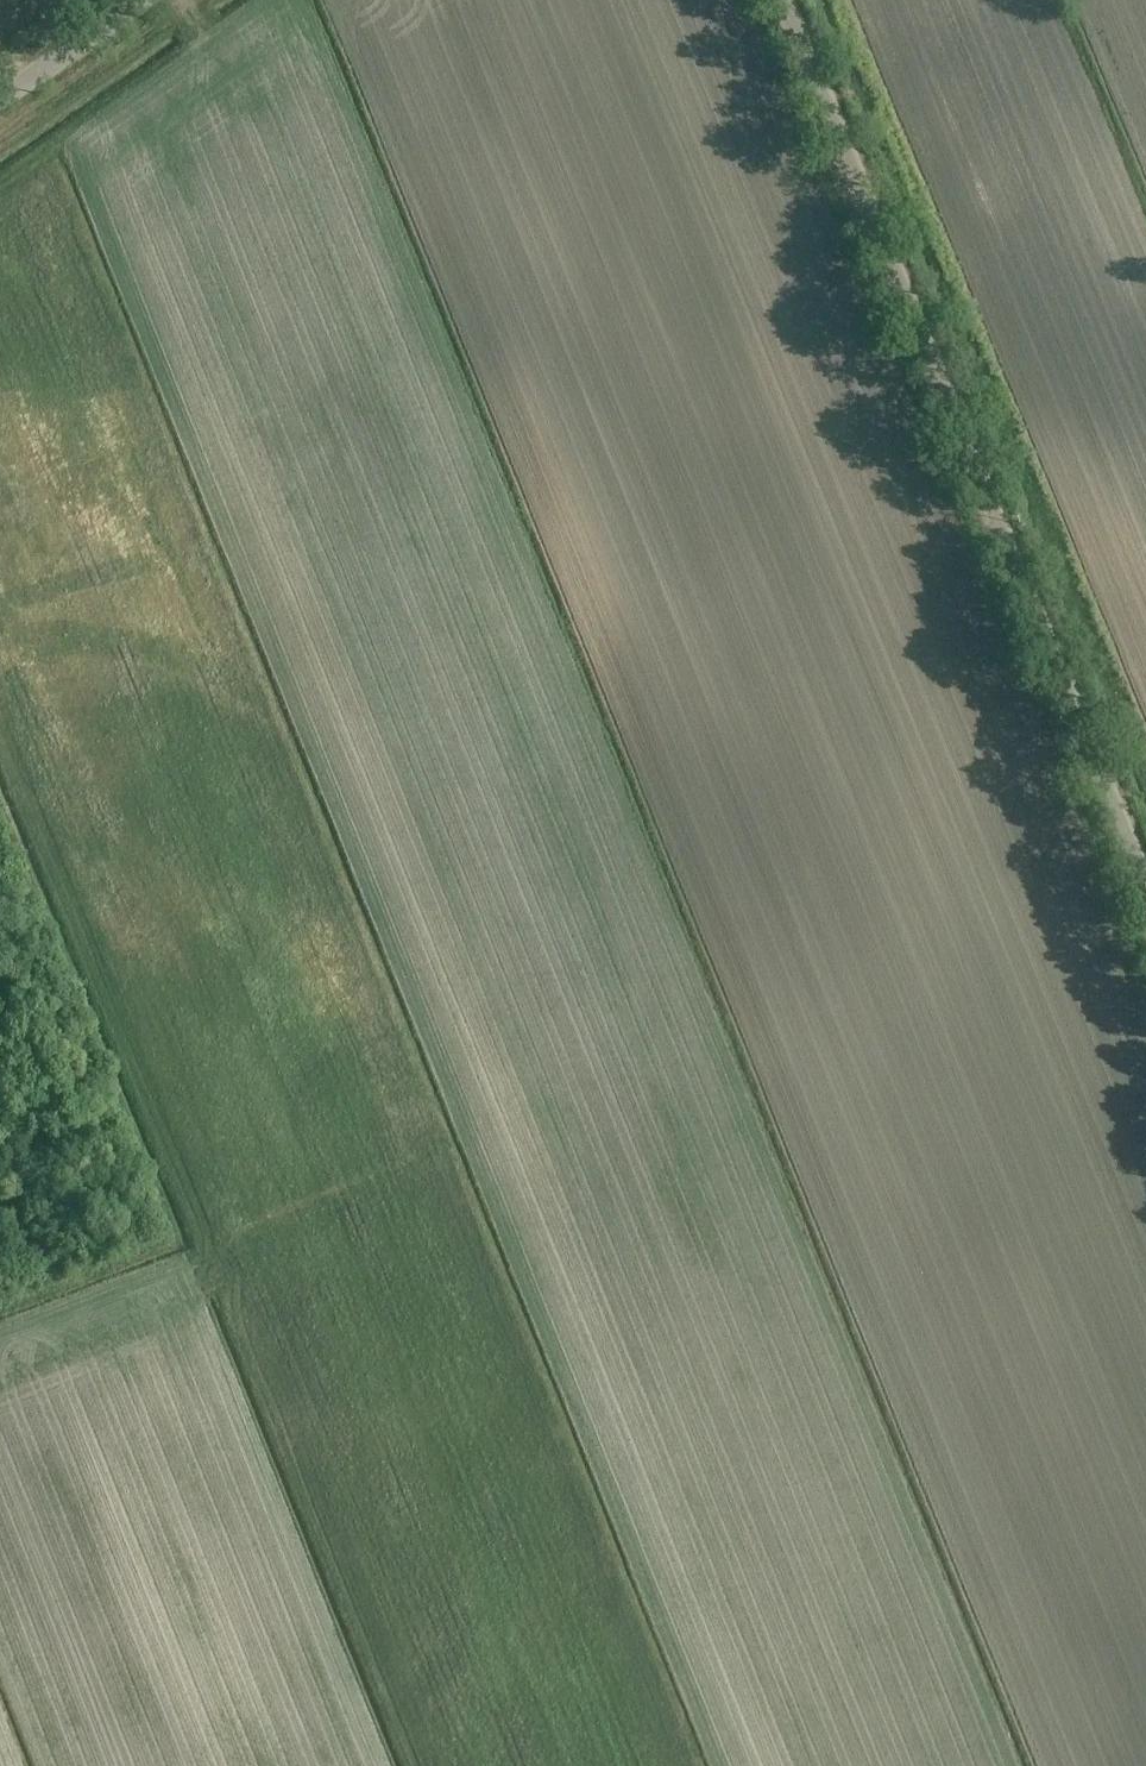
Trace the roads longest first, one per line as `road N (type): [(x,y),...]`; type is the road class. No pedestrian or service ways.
road 1 (unclassified): [(1145,886),(784,0)]
road 2 (unclassified): [(0,103),(145,0)]

